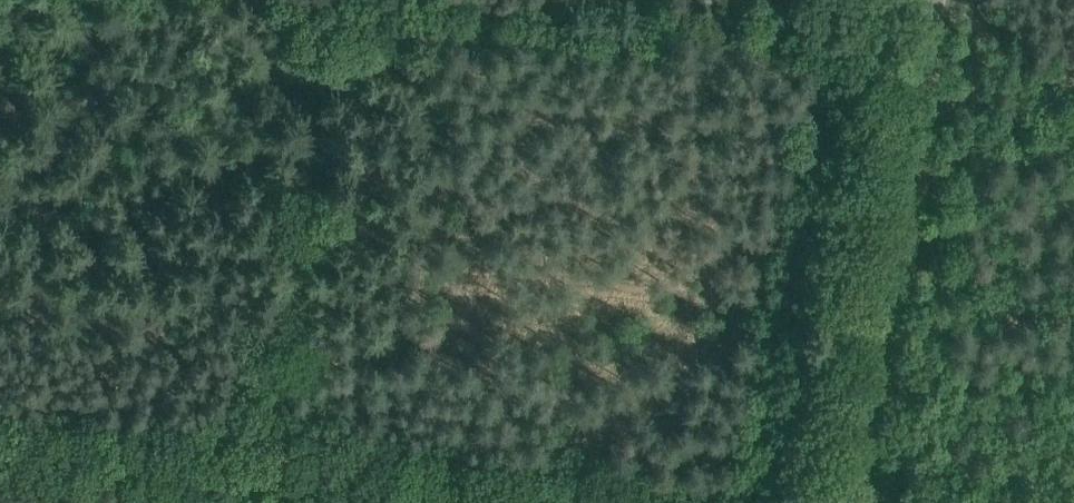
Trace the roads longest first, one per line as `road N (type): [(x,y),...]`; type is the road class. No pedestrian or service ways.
road 1 (unclassified): [(850,502),(934,0)]

